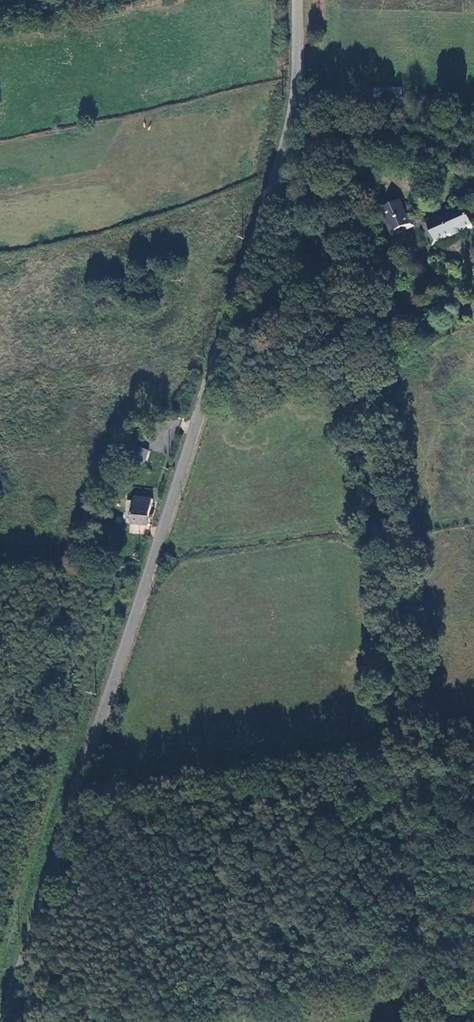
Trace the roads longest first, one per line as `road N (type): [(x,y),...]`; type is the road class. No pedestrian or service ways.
road 1 (tertiary): [(6,1021),(287,146),(300,78),(300,0)]

